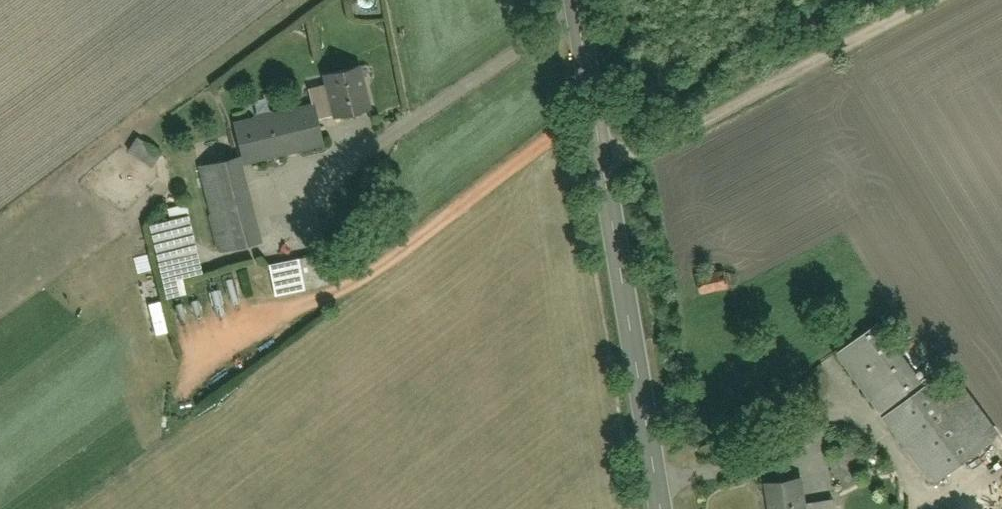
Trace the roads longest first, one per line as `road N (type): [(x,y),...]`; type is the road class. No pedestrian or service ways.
road 1 (tertiary): [(577,0),(662,508)]
road 2 (track): [(606,175),(941,0)]

